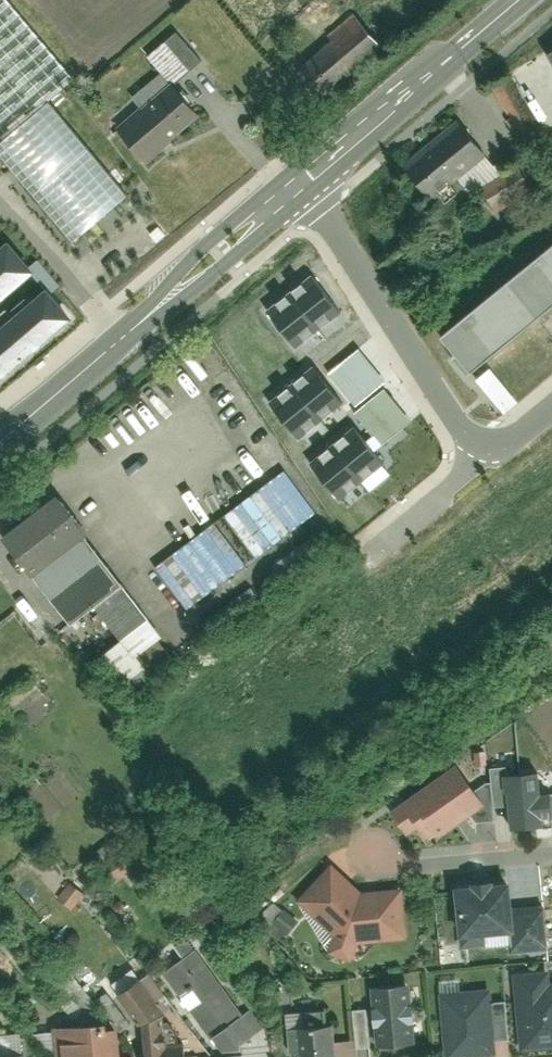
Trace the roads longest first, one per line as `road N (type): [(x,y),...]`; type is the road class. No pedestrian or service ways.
road 1 (tertiary): [(296,190),(0,443)]
road 2 (residential): [(476,441),(296,190)]
road 3 (tertiary): [(520,0),(296,190)]
road 4 (residential): [(551,850),(424,865),(372,856)]
road 5 (residential): [(476,441),(462,474),(368,557)]

